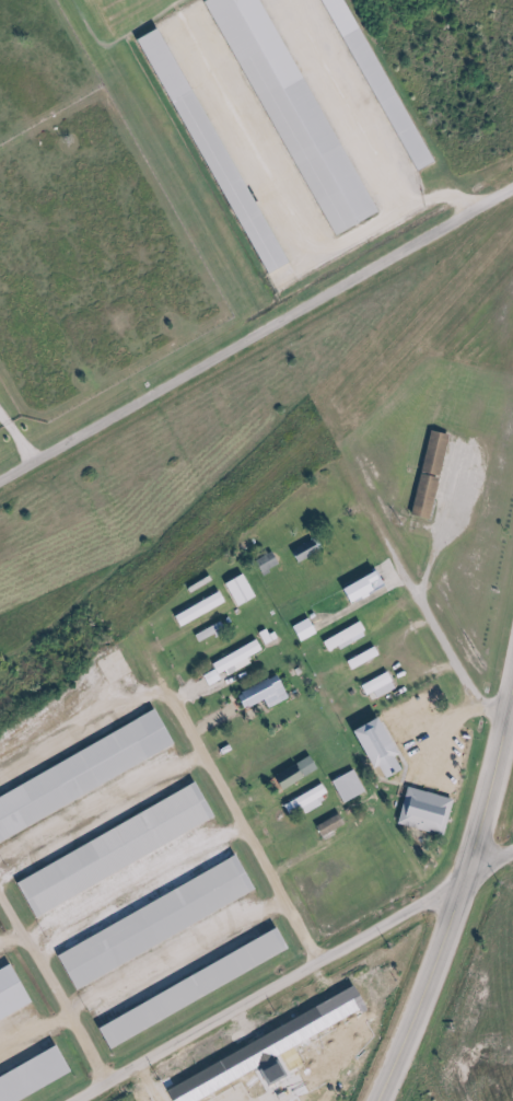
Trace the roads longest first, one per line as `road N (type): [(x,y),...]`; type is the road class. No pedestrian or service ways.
road 1 (residential): [(0,479),(512,188)]
road 2 (residential): [(76,1100),(465,876)]
road 3 (residential): [(499,741),(364,510),(351,508),(284,548)]
road 4 (residential): [(319,961),(149,649)]
road 5 (secondary): [(381,1100),(429,992),(465,876)]
road 6 (secondary): [(465,876),(512,686)]

